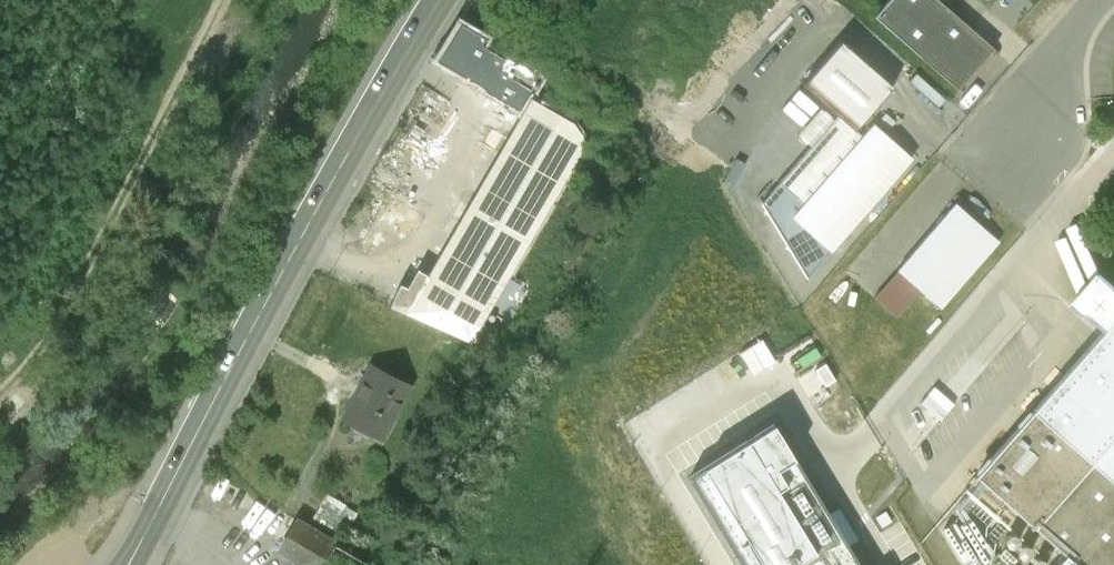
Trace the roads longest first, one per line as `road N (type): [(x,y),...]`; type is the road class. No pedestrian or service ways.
road 1 (primary): [(122,564),(154,527),(229,369),(447,0)]
road 2 (unclassified): [(1087,0),(1040,56),(1014,122)]

